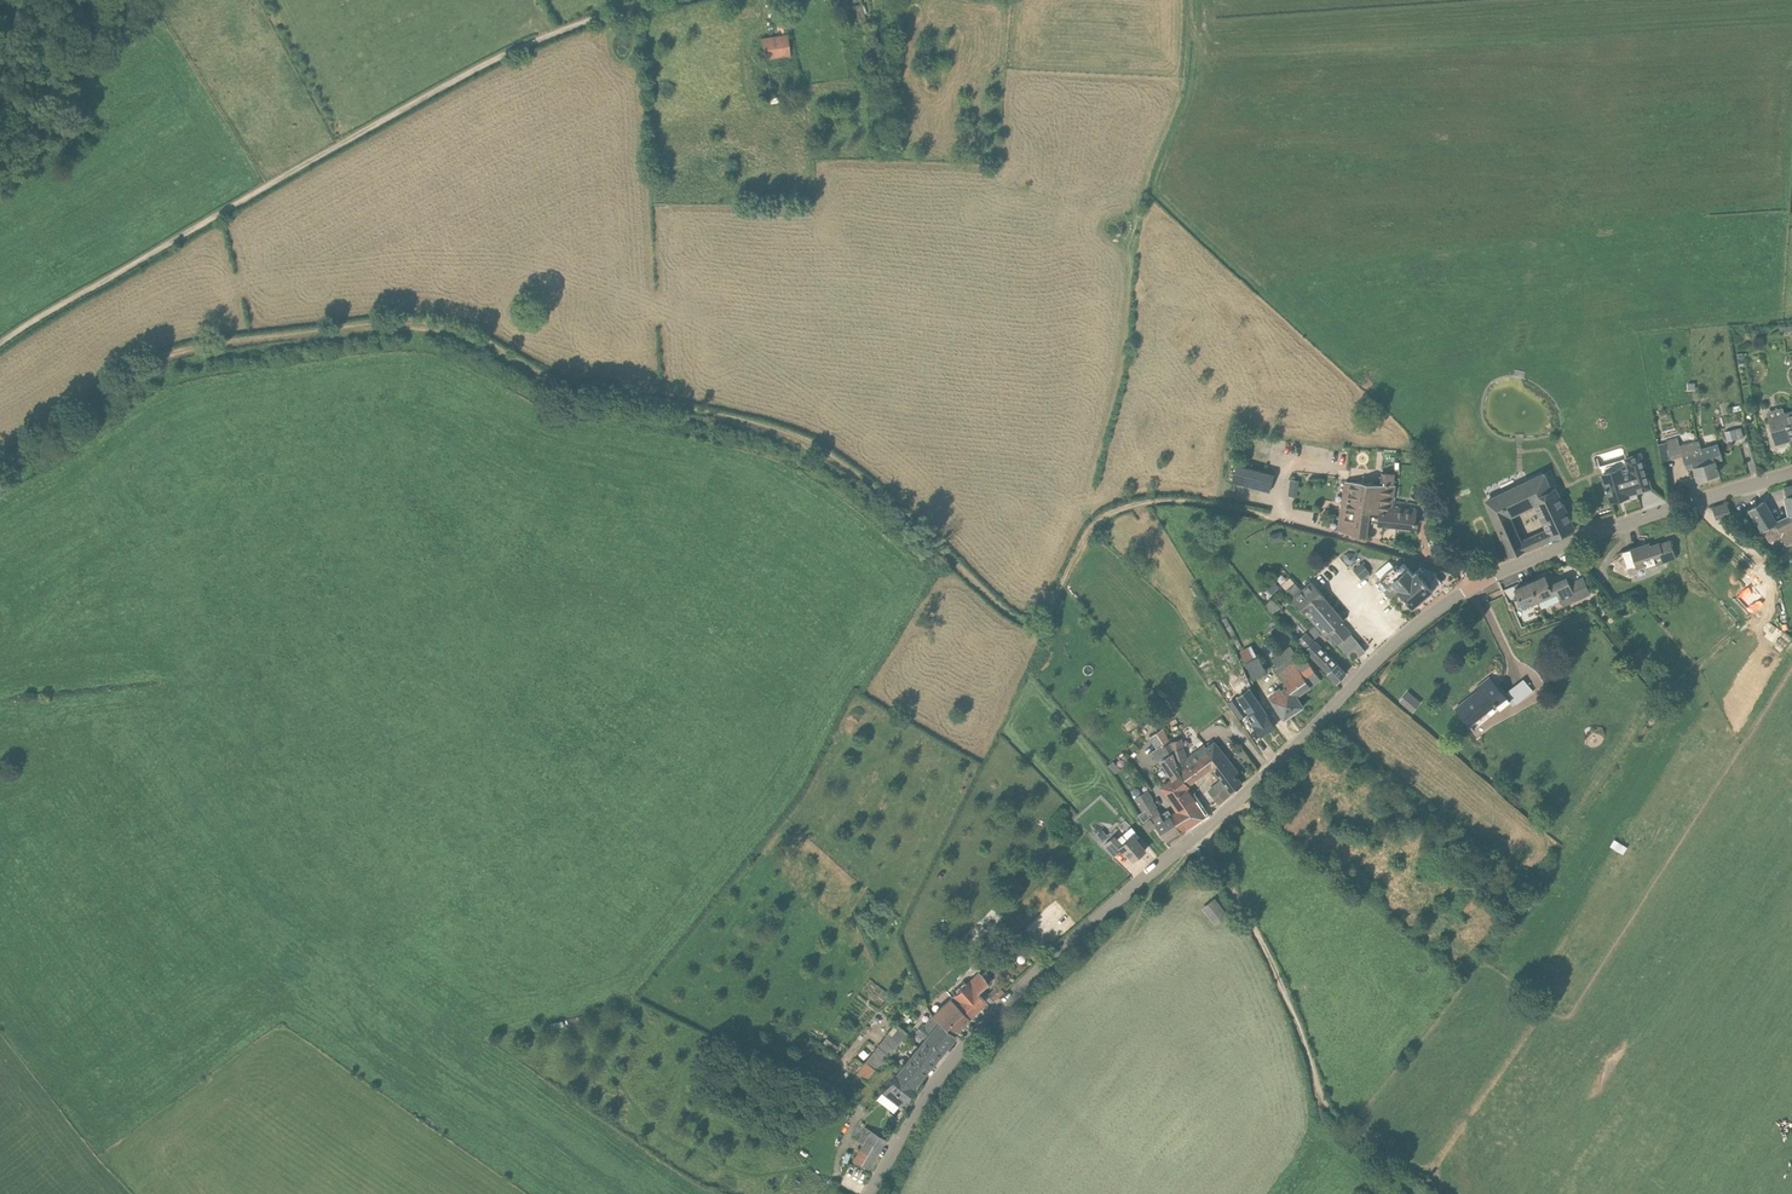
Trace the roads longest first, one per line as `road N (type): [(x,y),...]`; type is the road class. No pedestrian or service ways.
road 1 (track): [(0,460),(164,357),(410,322),(470,334),(576,390),(719,414),(801,438),(873,486),(1024,621),(1046,615),(1097,525)]
road 2 (unclassified): [(870,1193),(919,1106),(995,1013),(1266,773),(1396,642),(1481,581)]
road 3 (track): [(0,344),(505,55),(662,0)]
road 4 (track): [(1445,1193),(1359,1143),(1328,1110),(1272,963),(1201,830)]
road 5 (unclassified): [(1481,581),(1644,517),(1791,472)]
road 6 (unclassified): [(1269,517),(1481,581)]
road 7 (track): [(1097,525),(1120,510),(1164,500),(1269,517)]
road 8 (track): [(1125,950),(1153,894),(1201,830)]

